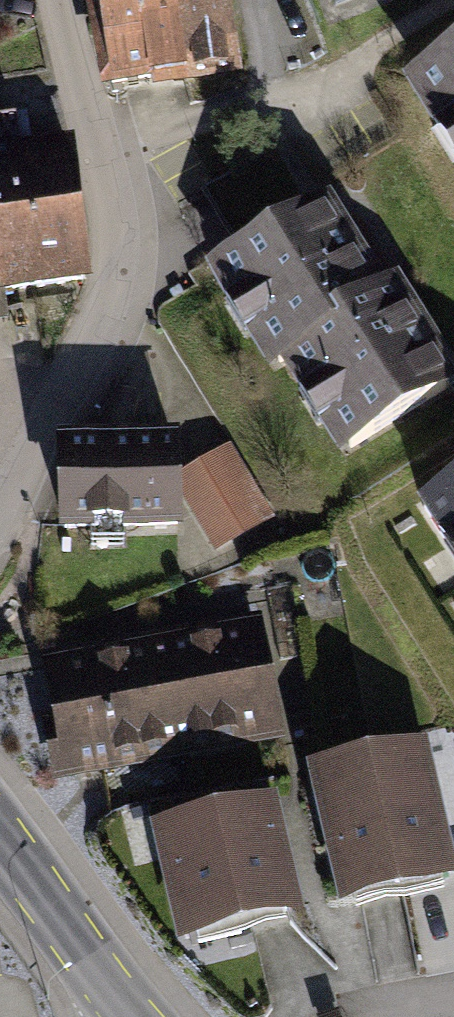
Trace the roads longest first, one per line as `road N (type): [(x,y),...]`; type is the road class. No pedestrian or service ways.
road 1 (residential): [(69,0),(140,263),(33,450),(0,528)]
road 2 (tertiary): [(0,842),(133,1016)]

